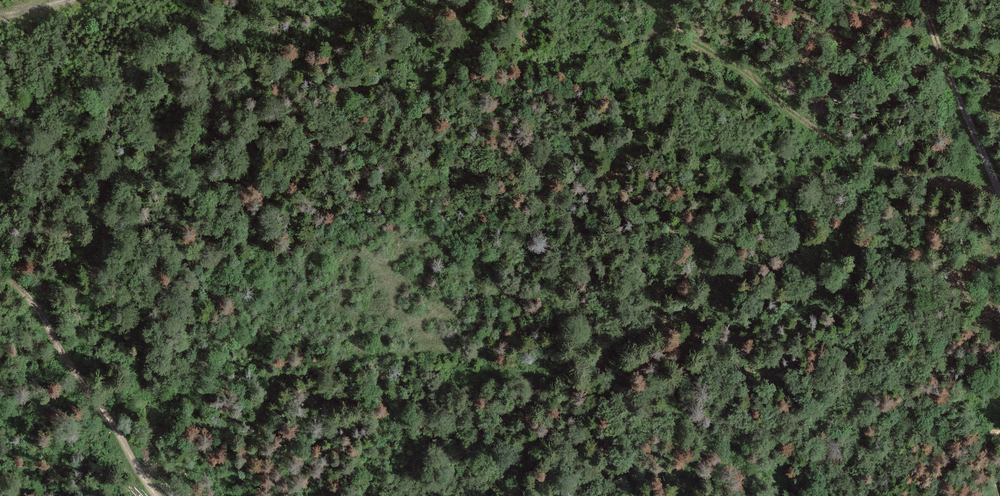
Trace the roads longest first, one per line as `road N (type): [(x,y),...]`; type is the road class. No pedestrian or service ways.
road 1 (track): [(647,0),(850,156),(999,196)]
road 2 (track): [(165,495),(137,470),(0,254)]

